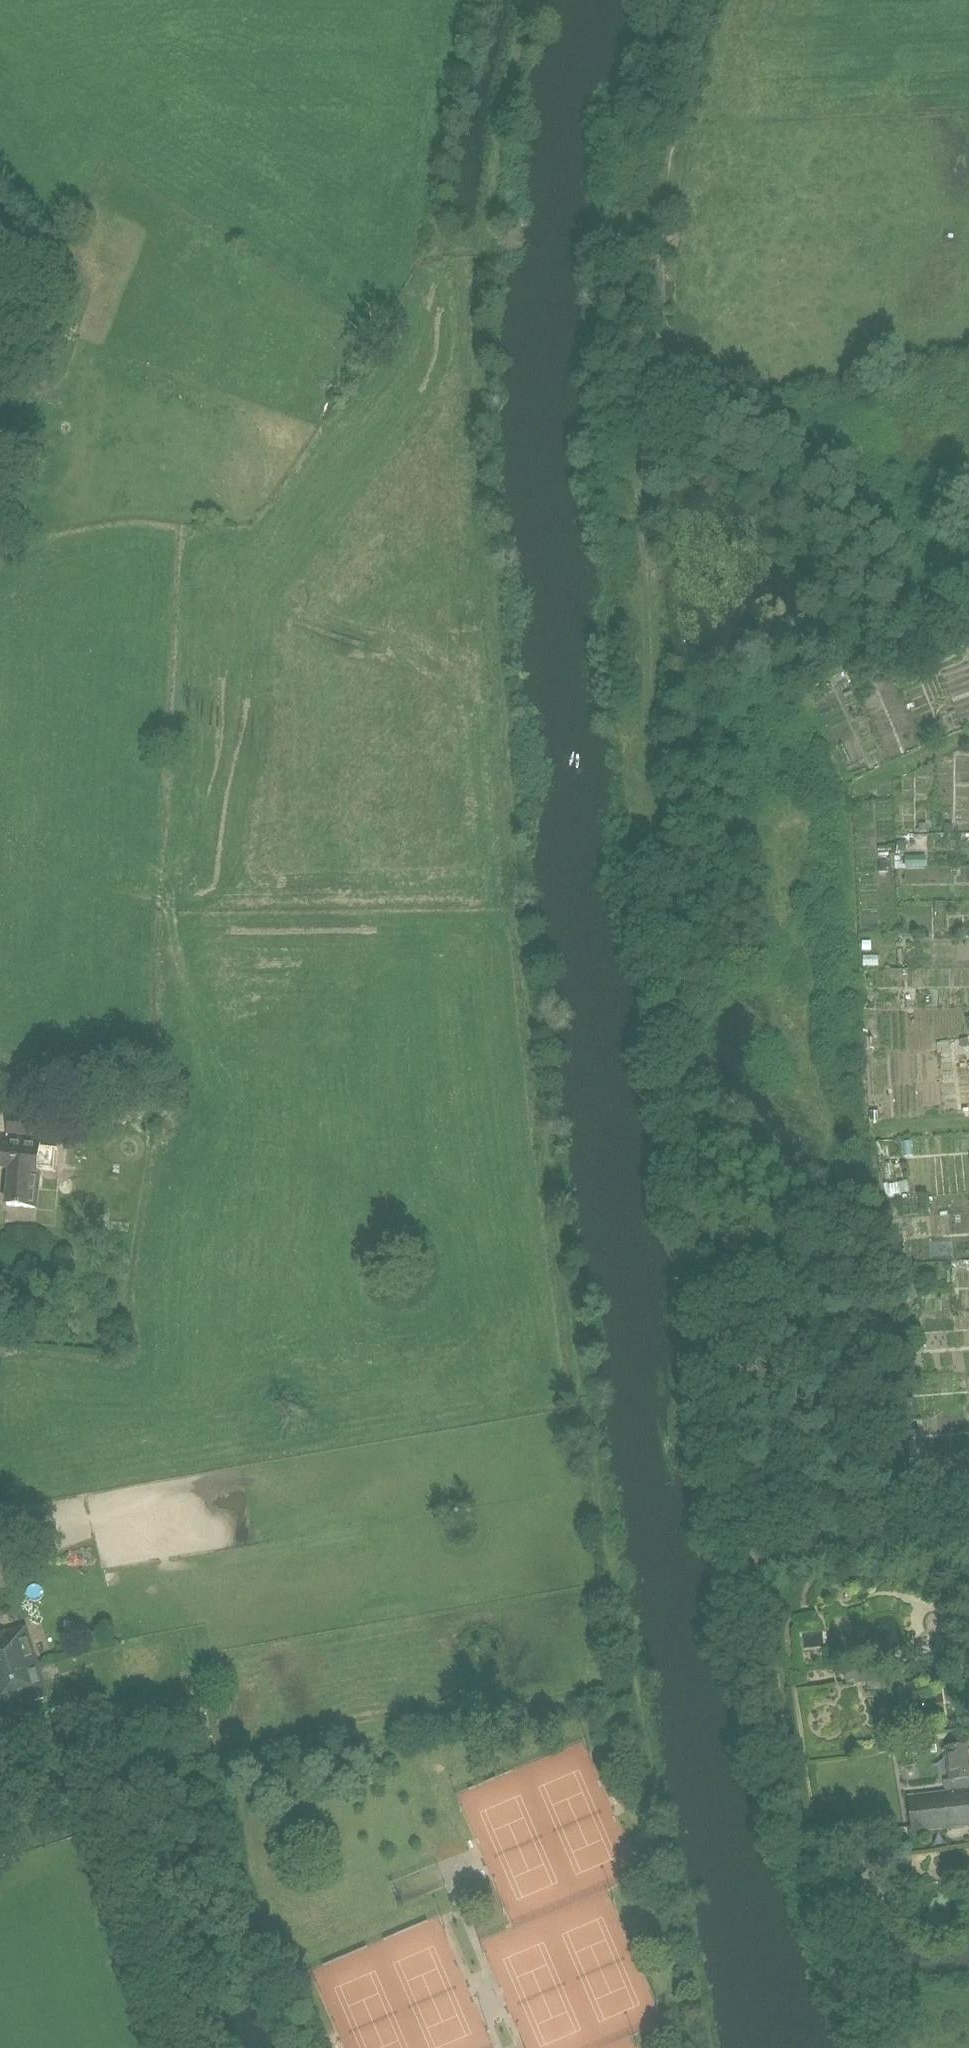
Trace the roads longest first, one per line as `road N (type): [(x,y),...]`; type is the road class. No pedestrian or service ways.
road 1 (track): [(857,790),(968,738)]

